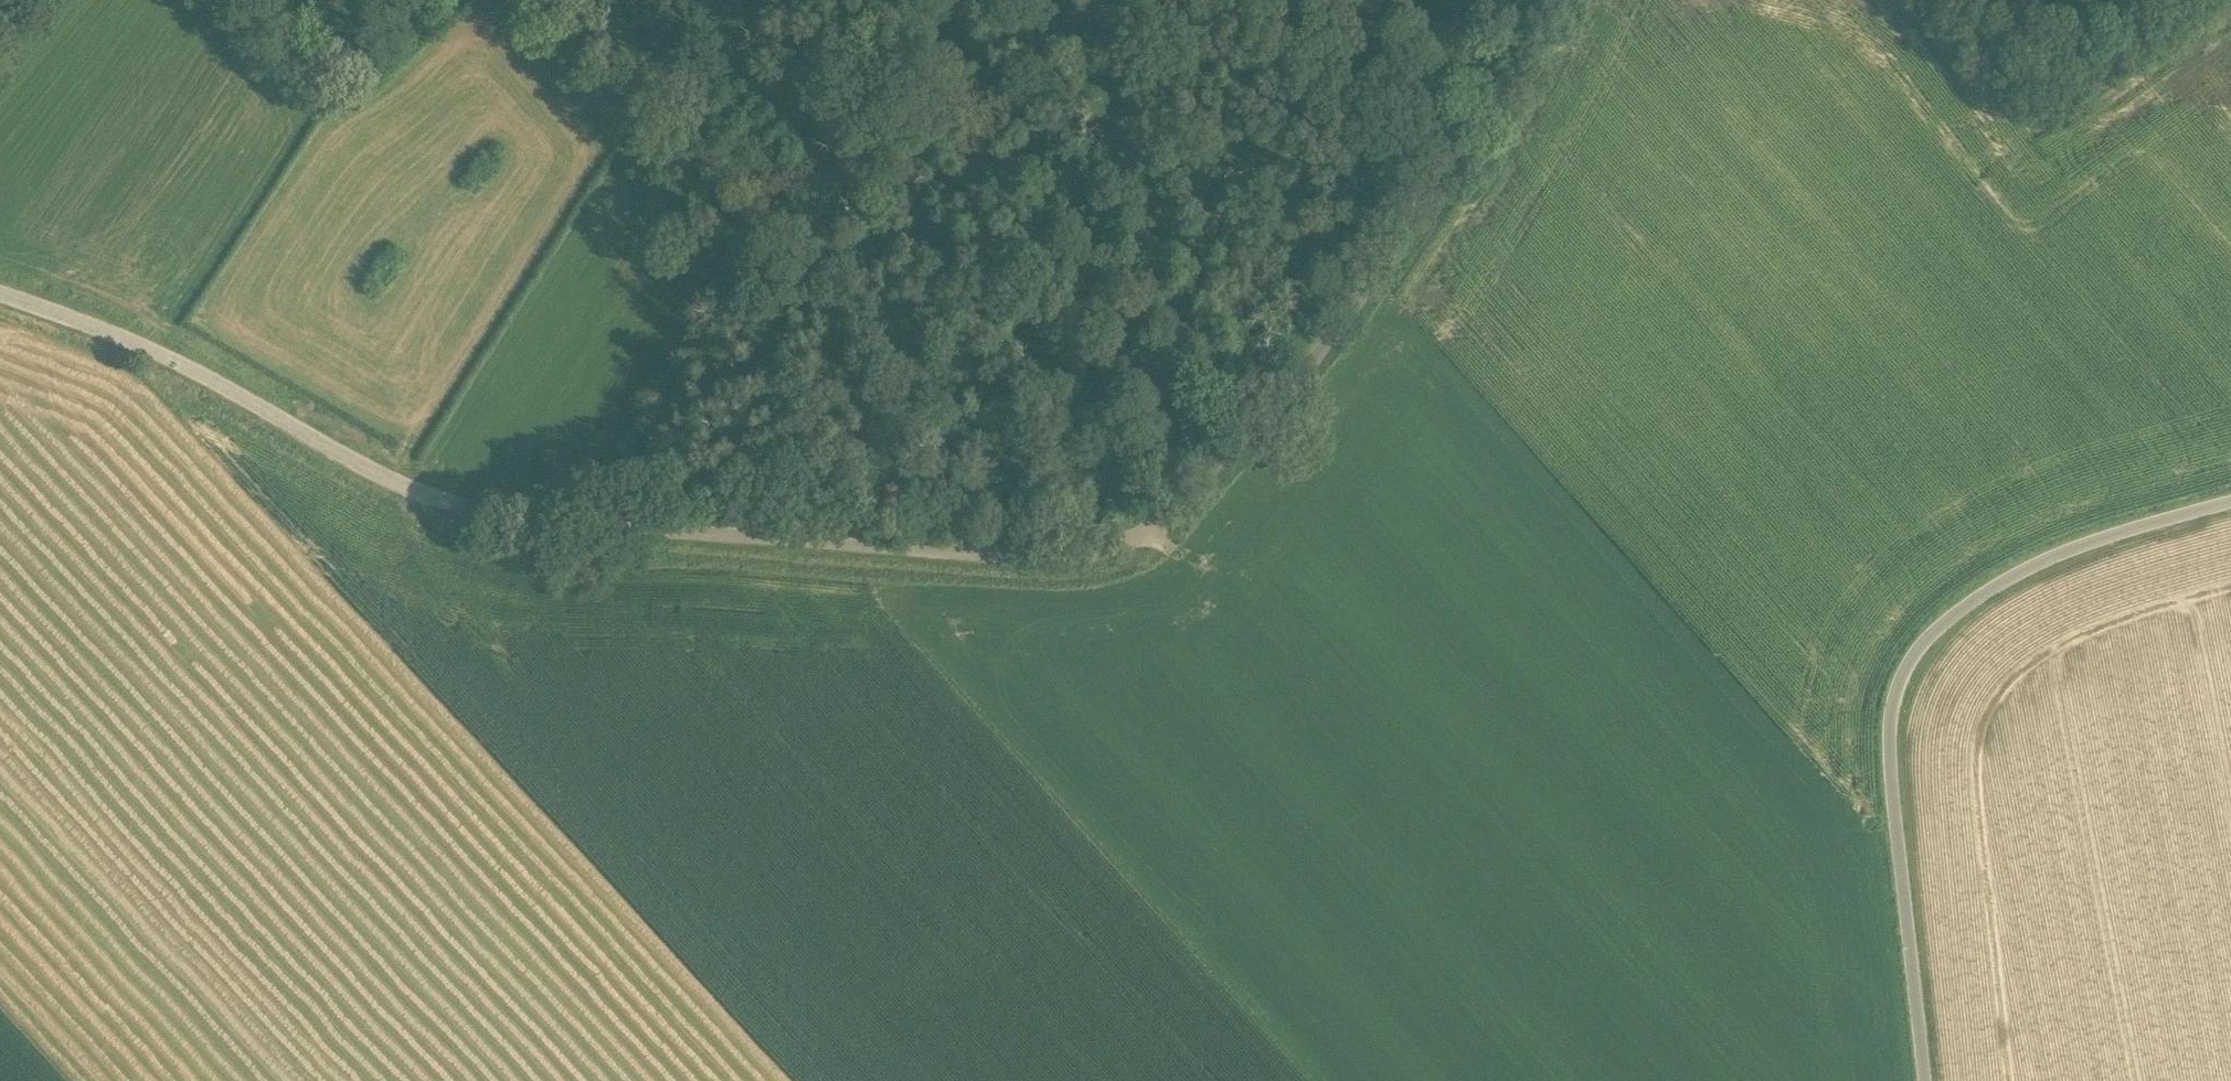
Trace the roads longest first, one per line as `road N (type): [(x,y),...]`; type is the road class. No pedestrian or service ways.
road 1 (unclassified): [(0,294),(155,353),(396,483),(477,509),(1053,559),(1126,543),(1180,503),(1316,356),(1435,172),(1516,0)]
road 2 (unclassified): [(1931,1080),(1898,753),(1924,664),(1968,614),(2020,584),(2155,523),(2230,503)]

